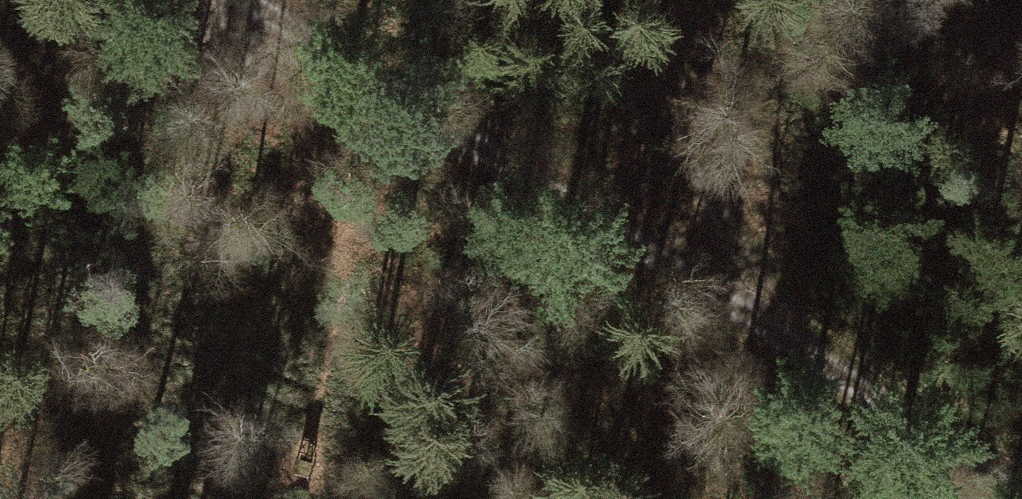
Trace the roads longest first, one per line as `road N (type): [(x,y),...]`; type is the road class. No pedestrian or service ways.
road 1 (residential): [(225,0),(739,309),(1018,498)]
road 2 (track): [(739,309),(645,0)]
road 3 (track): [(0,177),(50,134),(244,13)]

